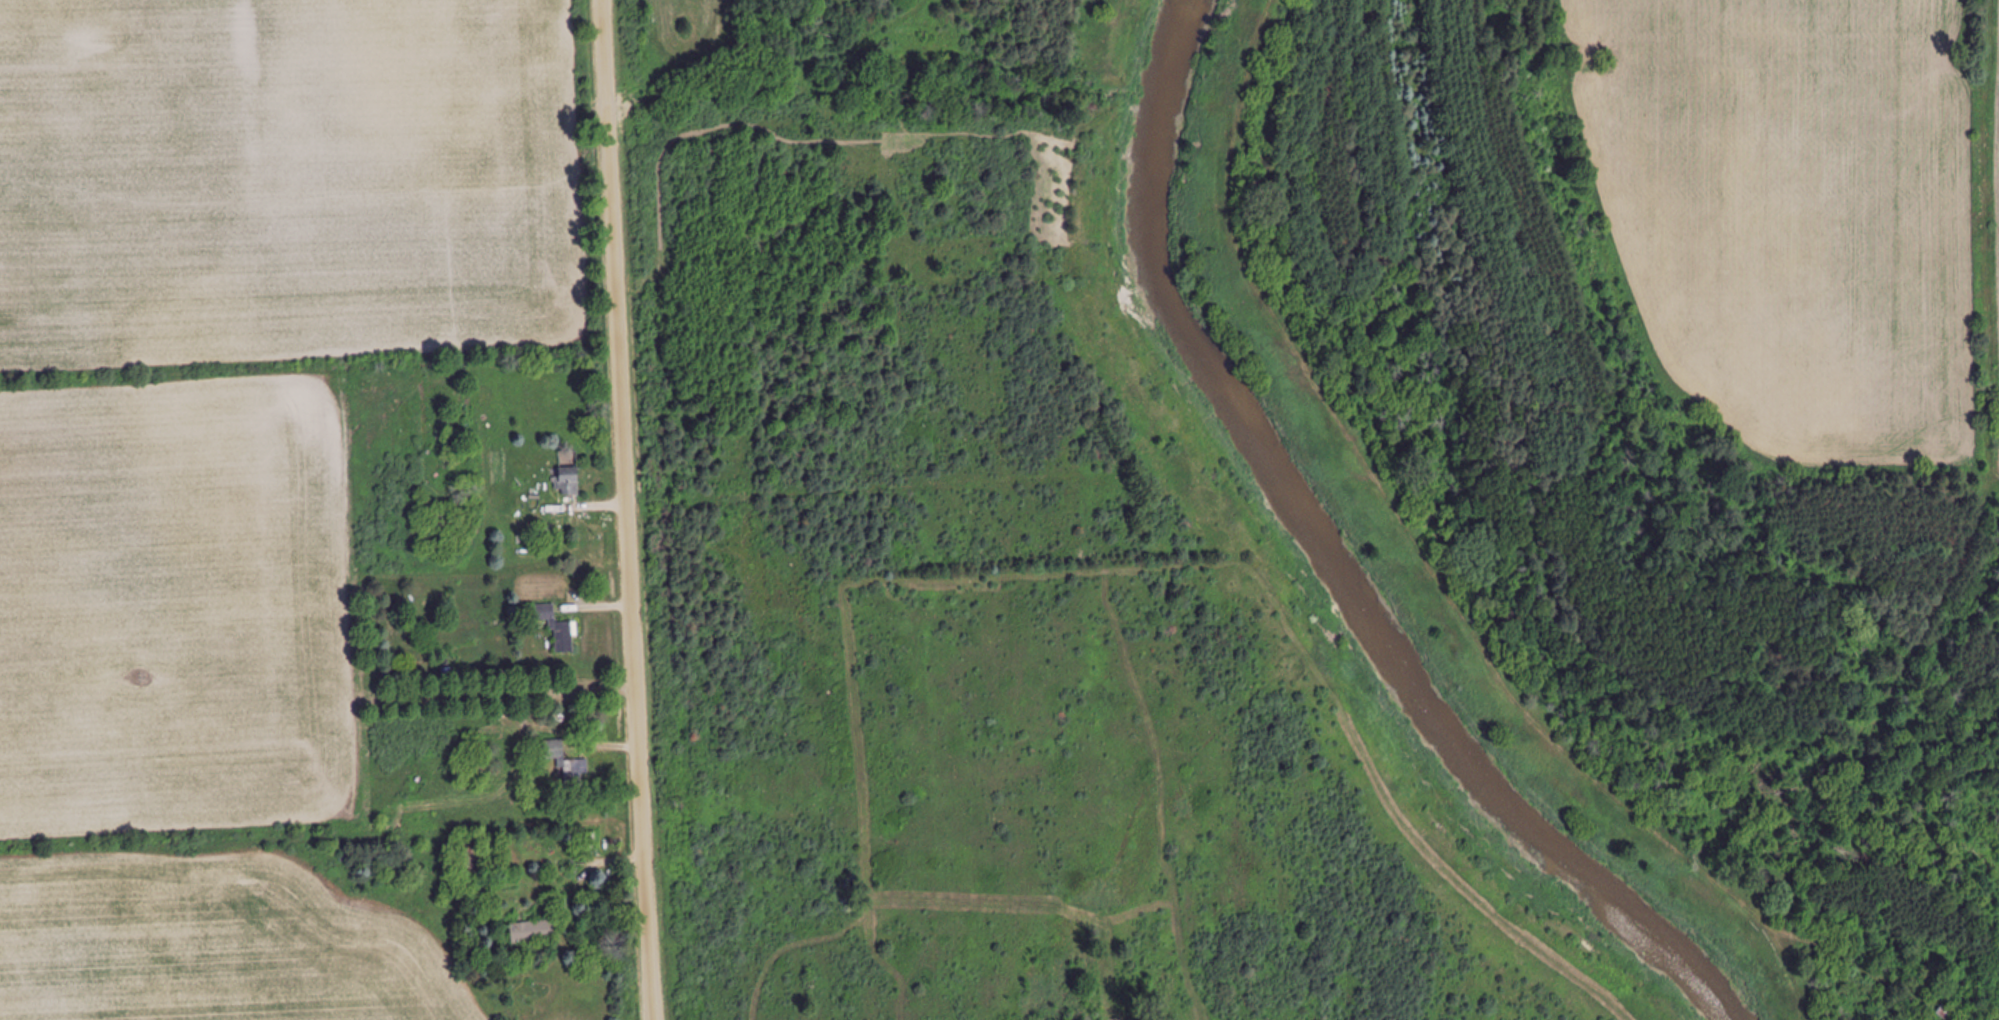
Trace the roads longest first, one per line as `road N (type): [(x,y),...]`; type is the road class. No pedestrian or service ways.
road 1 (residential): [(648,1019),(594,0)]

